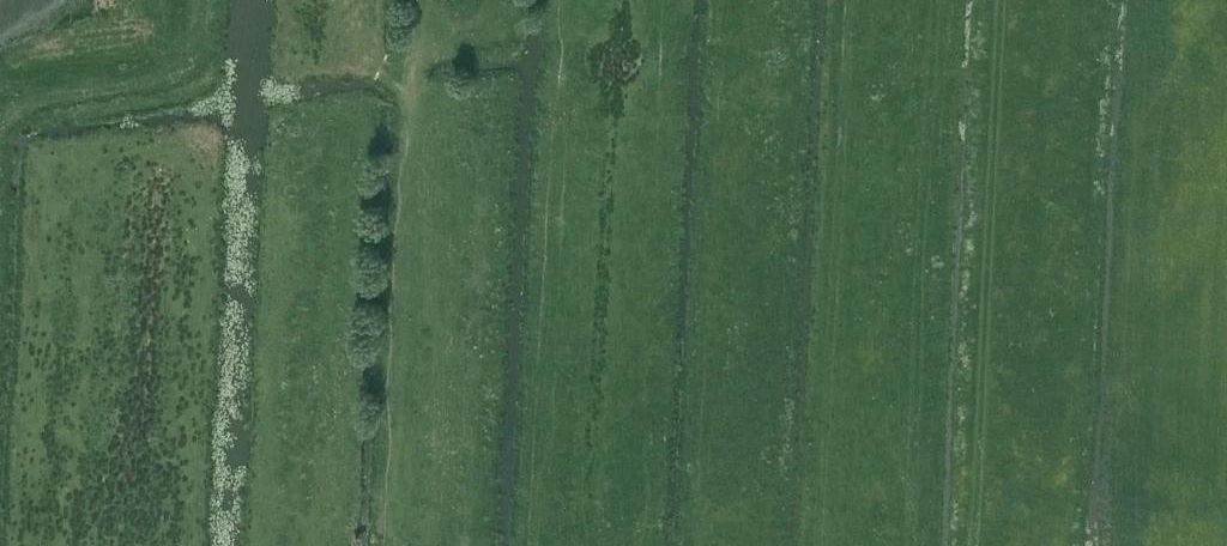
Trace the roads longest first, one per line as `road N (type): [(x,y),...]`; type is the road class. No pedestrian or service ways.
road 1 (track): [(0,229),(6,114),(24,97),(141,76),(196,43),(214,20),(215,0)]

